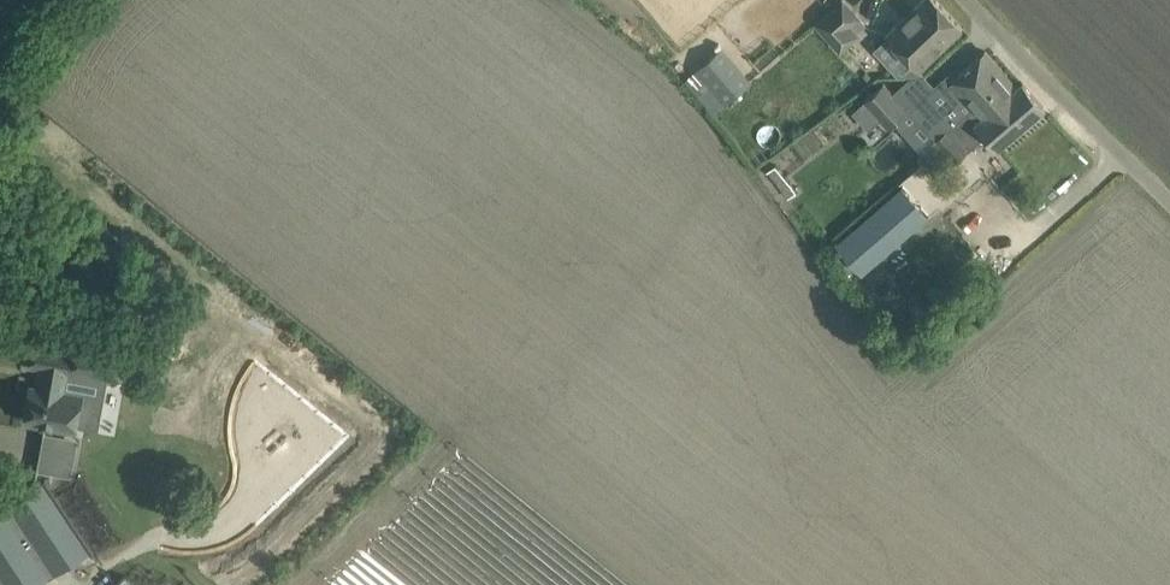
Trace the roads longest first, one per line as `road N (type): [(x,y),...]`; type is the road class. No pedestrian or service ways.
road 1 (unclassified): [(1169,202),(960,0)]

